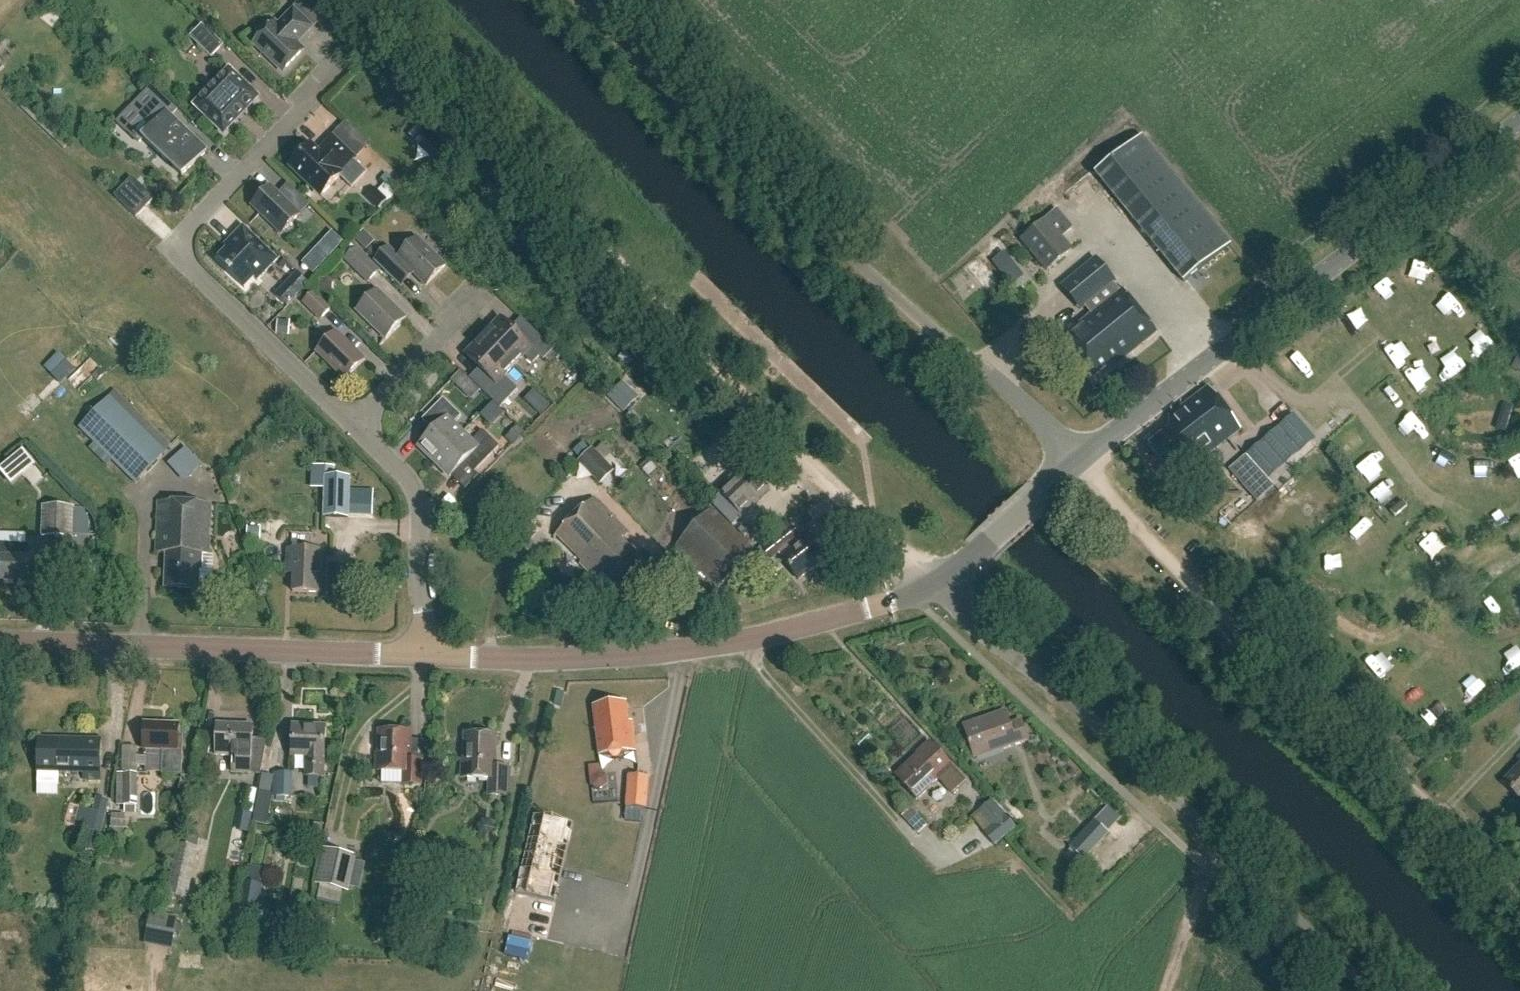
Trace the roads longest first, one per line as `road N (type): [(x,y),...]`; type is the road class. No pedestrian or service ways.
road 1 (track): [(361,0),(938,585)]
road 2 (unclassified): [(1076,461),(1016,397),(873,279),(589,0)]
road 3 (track): [(1519,905),(1104,500),(1076,461)]
road 4 (unclassified): [(1370,990),(938,585)]
road 5 (tertiary): [(1076,461),(1519,120)]
road 6 (tertiary): [(424,655),(541,658),(739,639),(938,585)]
road 7 (residential): [(358,429),(186,263),(185,230),(334,60)]
road 8 (tertiary): [(0,640),(424,655)]
road 9 (residential): [(424,655),(414,492),(358,429)]
road 10 (residential): [(358,429),(480,286)]
road 11 (tertiary): [(938,585),(1076,461)]
road 12 (track): [(1220,843),(1164,990)]

